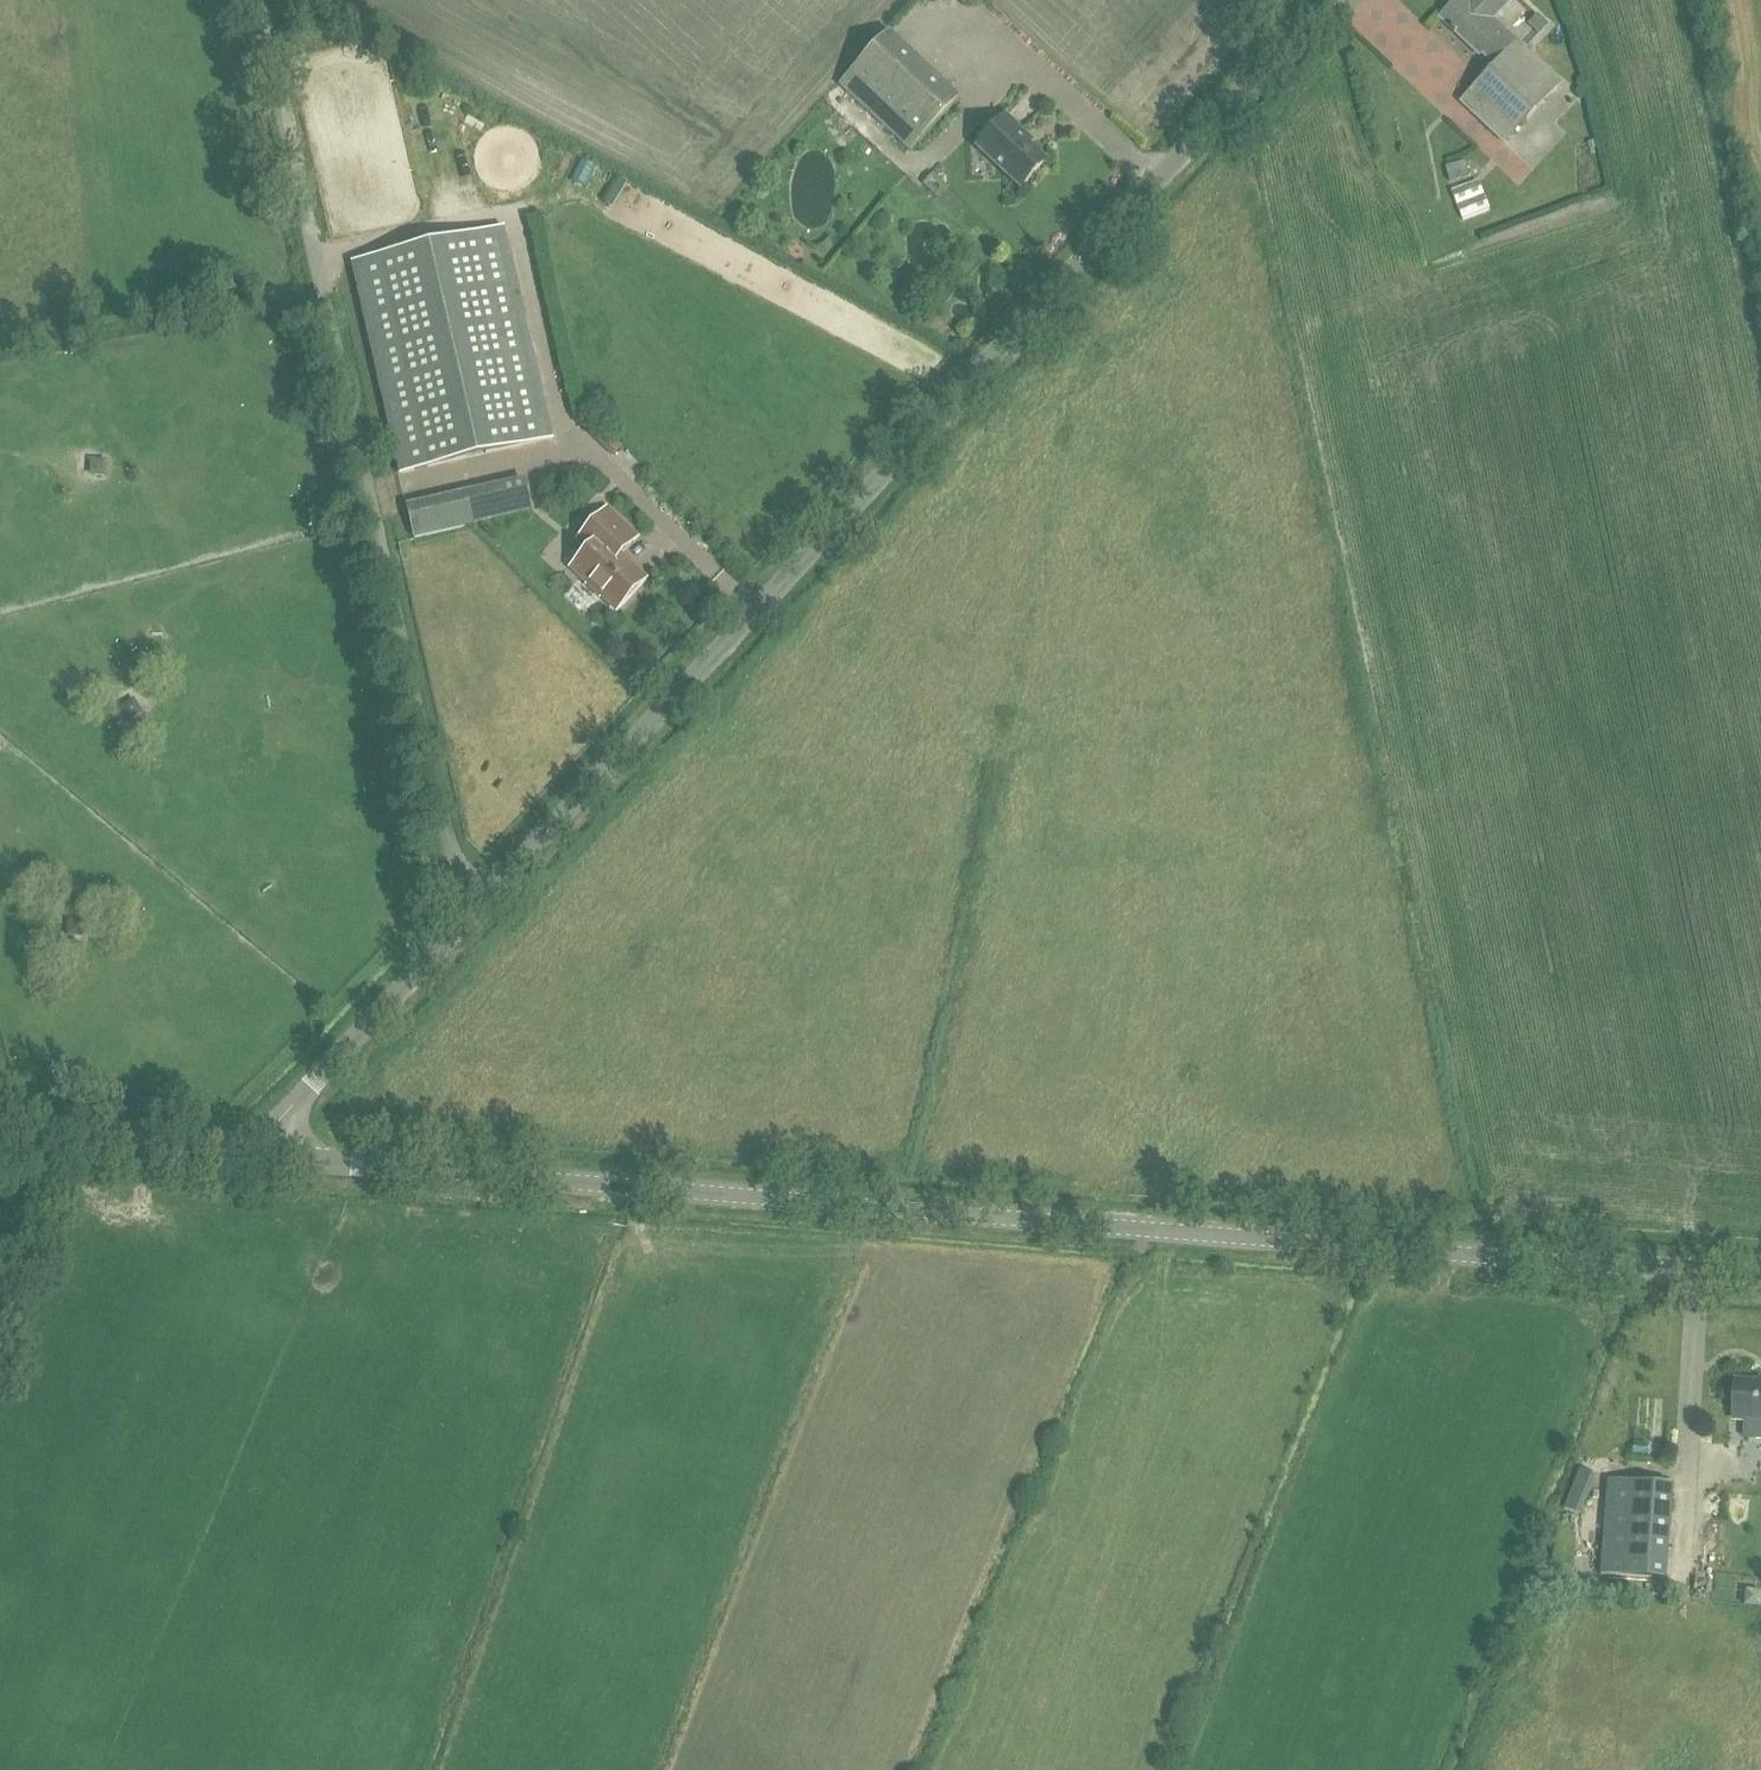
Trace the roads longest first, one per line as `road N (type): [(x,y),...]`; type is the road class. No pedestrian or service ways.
road 1 (tertiary): [(1760,1280),(255,1155)]
road 2 (unclassified): [(482,903),(1326,0)]
road 3 (unclassified): [(482,903),(454,859),(257,0)]
road 4 (unclassified): [(255,1155),(482,903)]
road 5 (tertiary): [(255,1155),(0,1133)]

